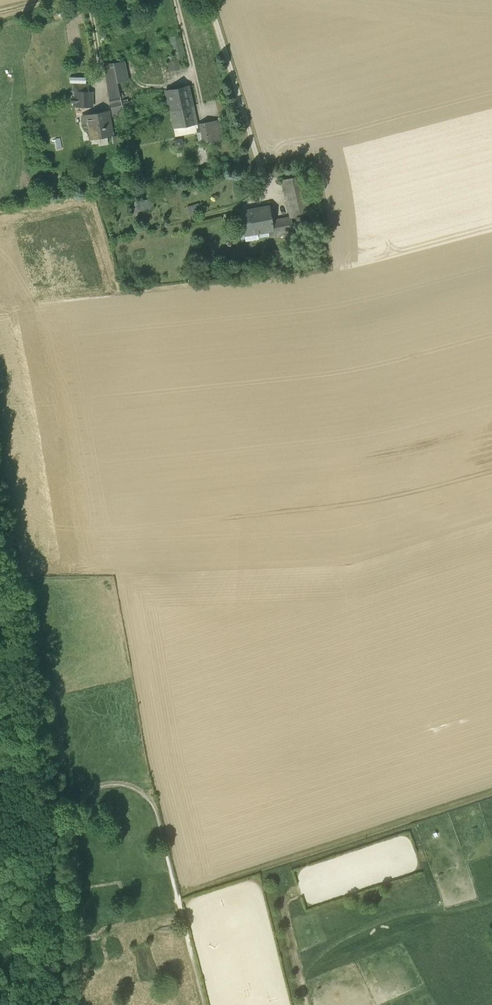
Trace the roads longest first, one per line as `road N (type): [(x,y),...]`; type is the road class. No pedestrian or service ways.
road 1 (track): [(58,1004),(47,785),(0,514)]

